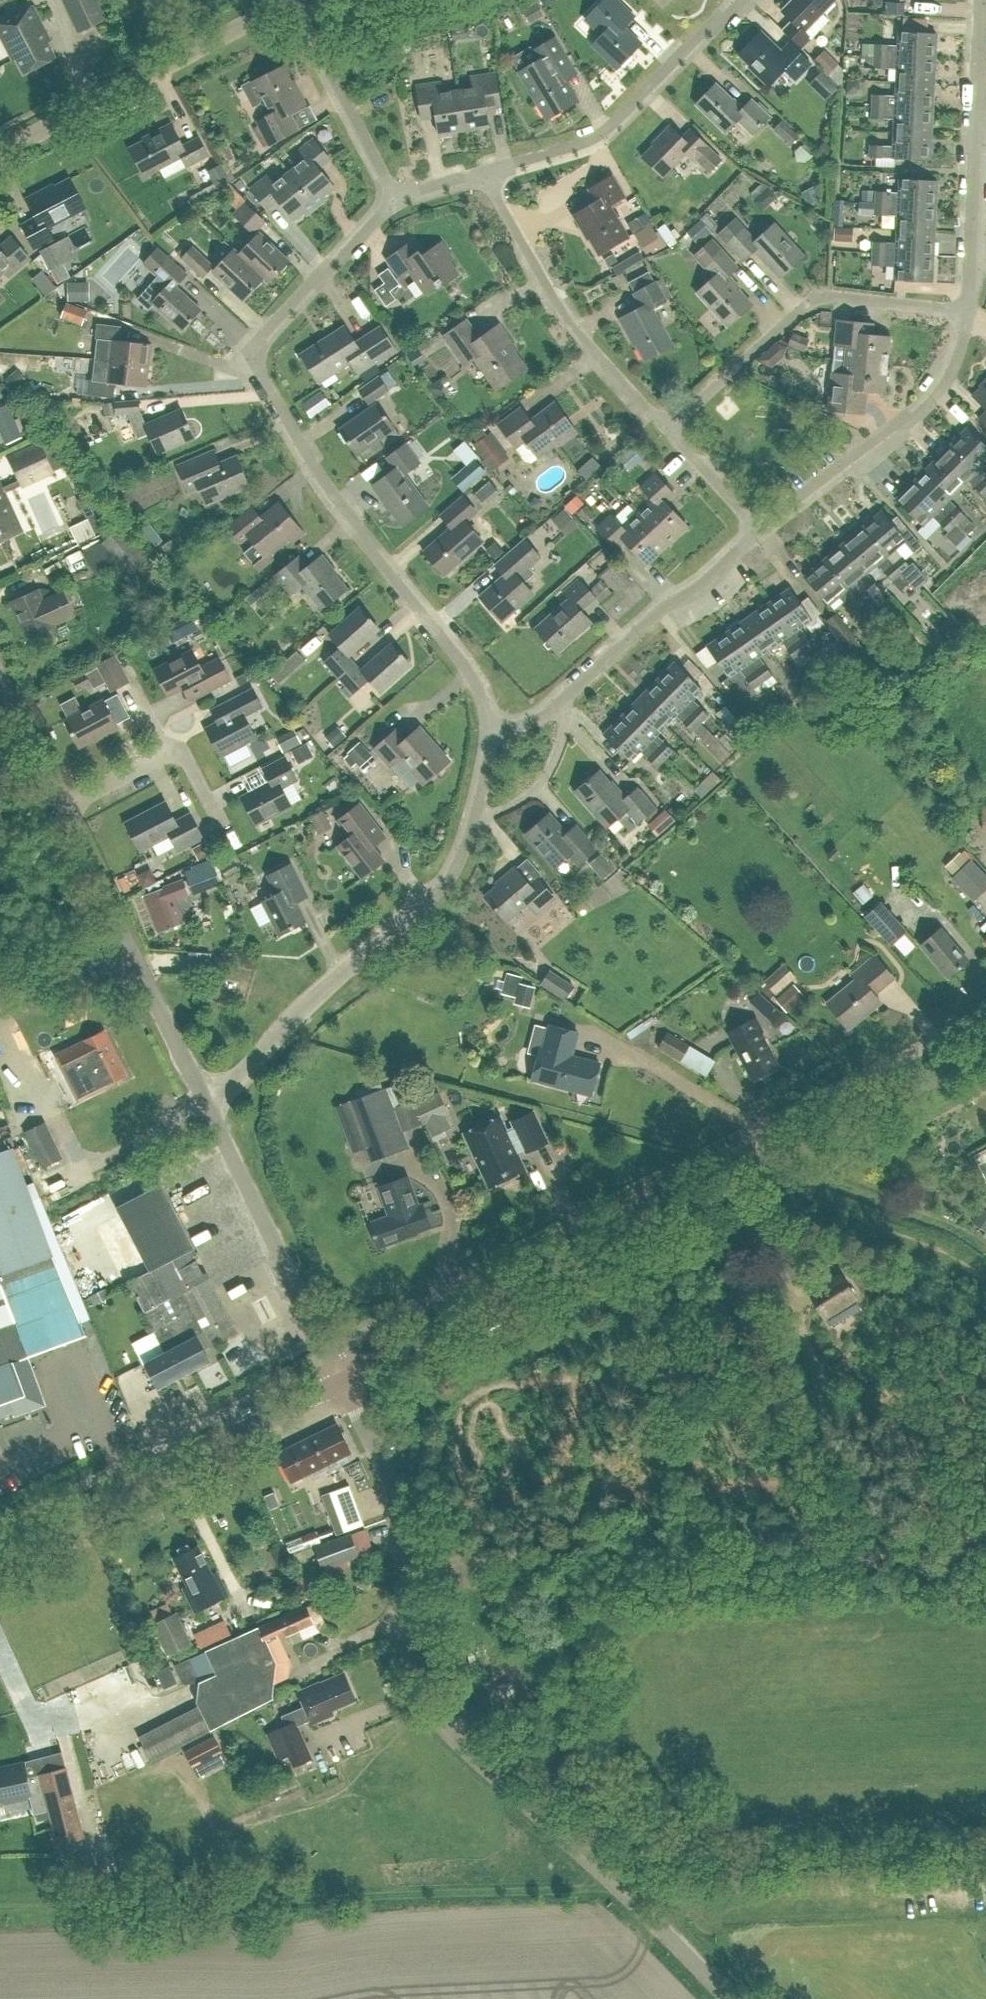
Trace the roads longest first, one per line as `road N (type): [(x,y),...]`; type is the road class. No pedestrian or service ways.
road 1 (unclassified): [(726,1998),(423,1700),(407,1653),(398,1508),(343,1381)]
road 2 (tertiary): [(343,1381),(985,1045)]
road 3 (residential): [(490,731),(471,675),(371,551),(249,353),(396,196)]
road 4 (track): [(618,1884),(120,1904),(0,1901)]
road 5 (residential): [(207,1100),(243,1077),(311,1000),(447,881),(477,816),(490,731)]
road 6 (tertiary): [(0,1558),(343,1381)]
road 7 (residential): [(667,428),(817,295),(968,312)]
road 8 (residential): [(490,731),(549,712),(660,611),(719,572),(759,528)]
road 9 (unclassified): [(0,152),(291,0)]
road 10 (residential): [(484,172),(597,139),(703,30),(746,0)]
road 11 (residential): [(667,428),(573,328),(484,172)]
road 12 (unclassified): [(343,1381),(207,1100)]
road 13 (residential): [(759,528),(935,396),(956,365),(968,312)]
road 14 (residential): [(396,196),(294,0)]
road 15 (unclassified): [(139,970),(62,808)]
road 16 (residential): [(968,312),(976,134)]
road 17 (unclassified): [(207,1100),(139,970)]
road 18 (unclassified): [(62,808),(0,681)]
road 19 (unclassified): [(0,972),(139,970)]
road 20 (residential): [(759,528),(667,428)]
road 21 (residential): [(976,134),(985,0)]

